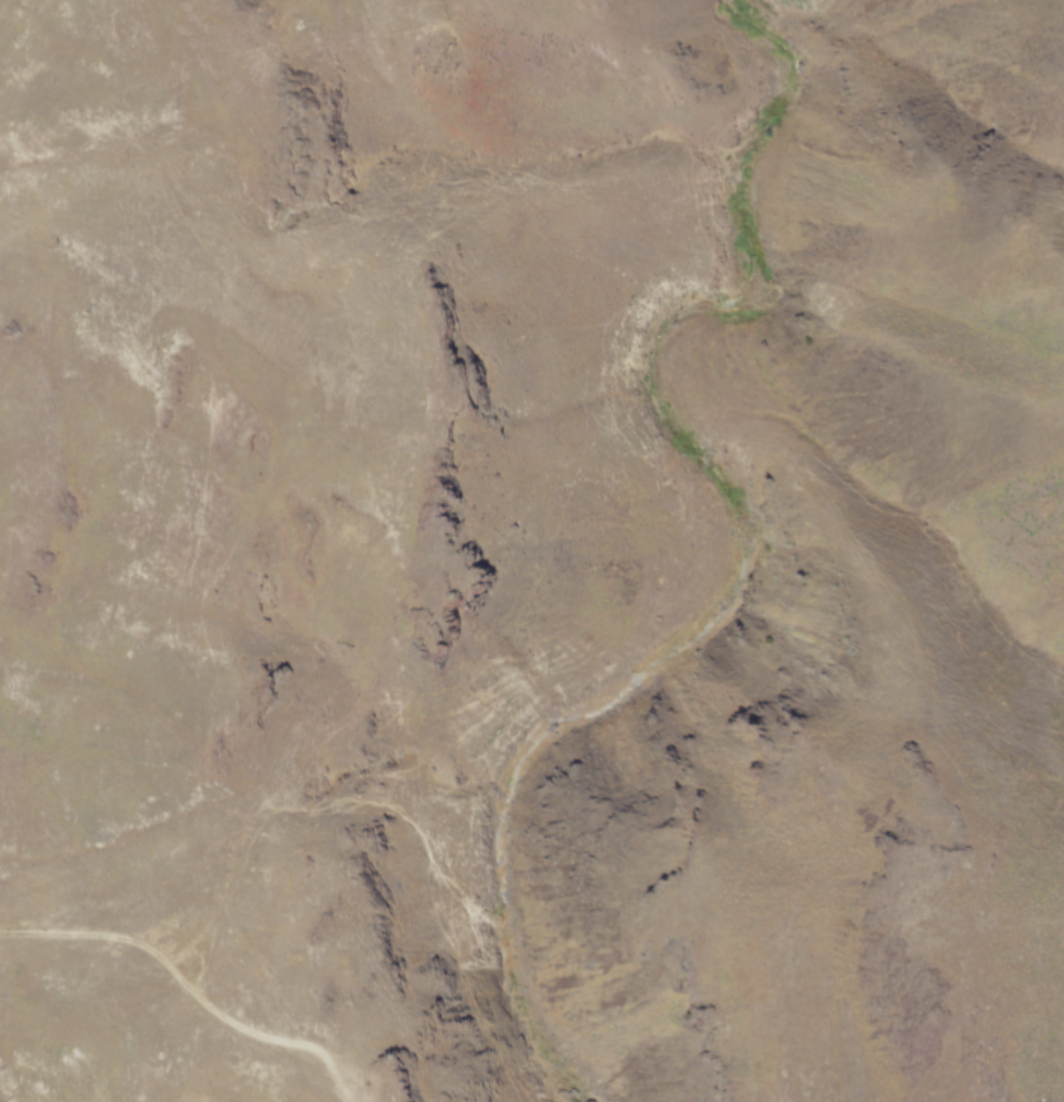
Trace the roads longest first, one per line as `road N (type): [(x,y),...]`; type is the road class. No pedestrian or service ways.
road 1 (track): [(350,1101),(312,1047),(254,1036),(225,1018),(134,940),(0,930)]

